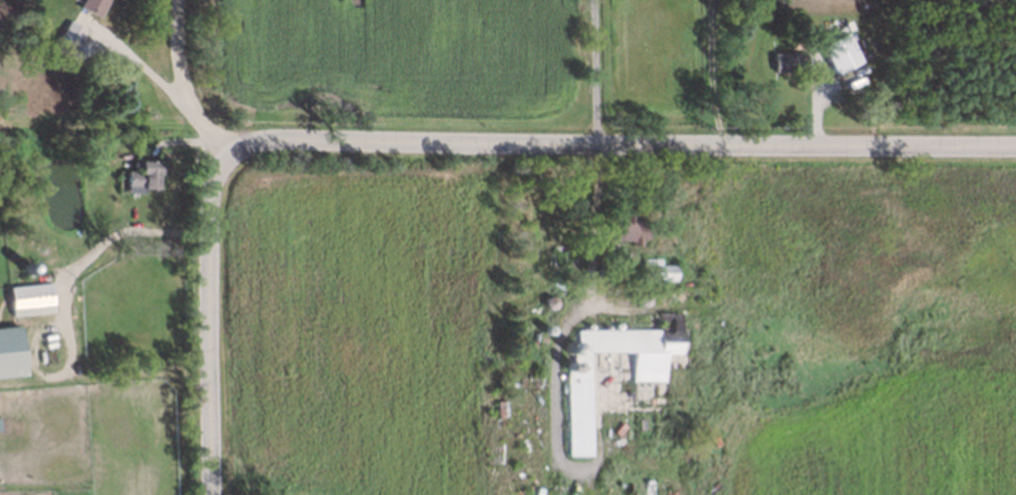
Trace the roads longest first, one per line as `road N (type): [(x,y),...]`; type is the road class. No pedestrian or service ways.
road 1 (secondary): [(224,159),(274,141),(1015,146)]
road 2 (secondary): [(212,494),(209,199),(224,159)]

